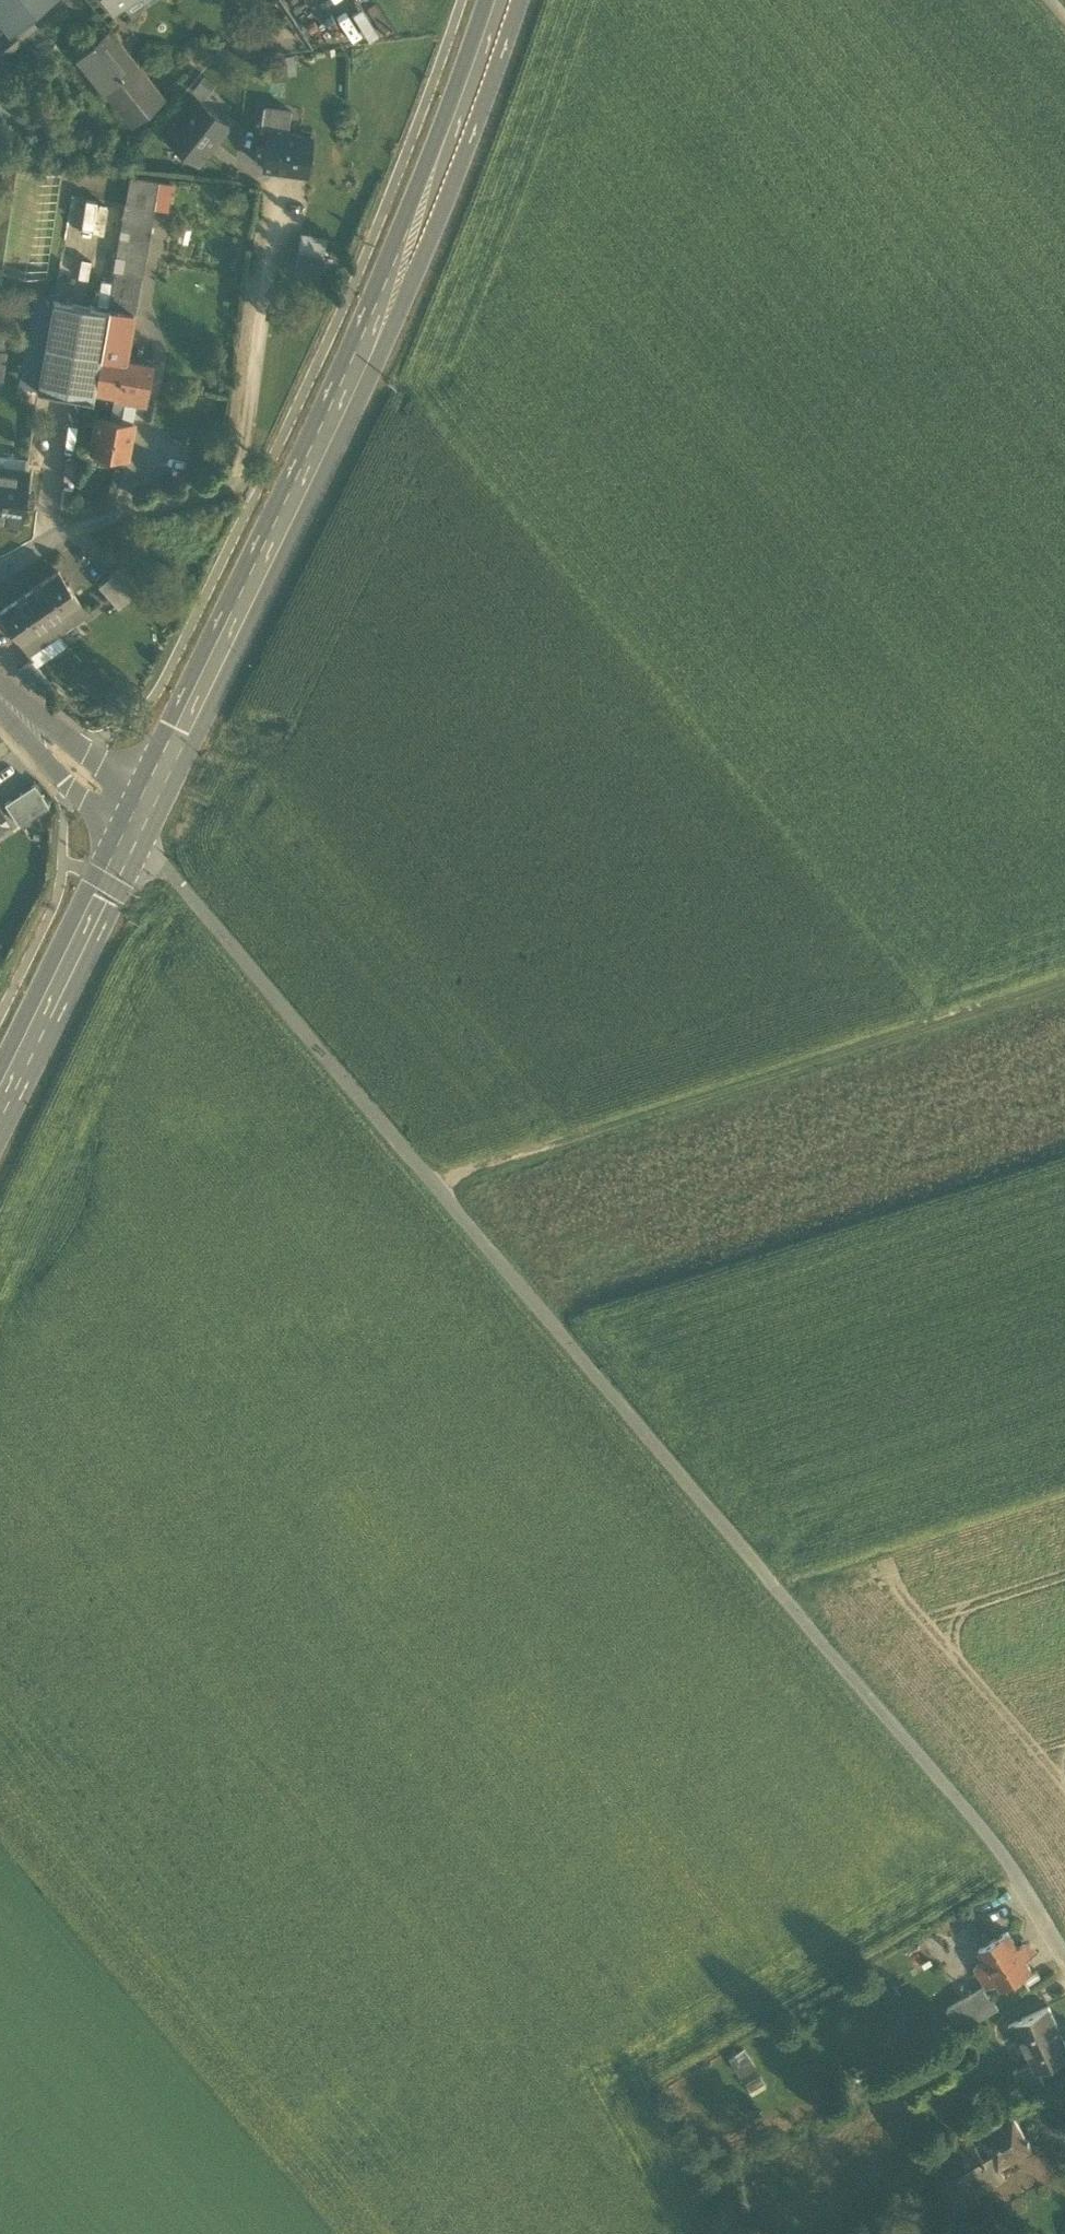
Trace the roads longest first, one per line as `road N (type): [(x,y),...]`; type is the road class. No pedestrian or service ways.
road 1 (unclassified): [(1064,1952),(1005,1851),(134,825)]
road 2 (secondary): [(134,825),(296,498),(469,117),(505,0)]
road 3 (track): [(438,1176),(1064,977)]
road 4 (secondary): [(134,825),(0,1094)]
road 5 (residential): [(236,480),(70,534),(0,573)]
road 6 (tertiary): [(134,825),(0,692)]

